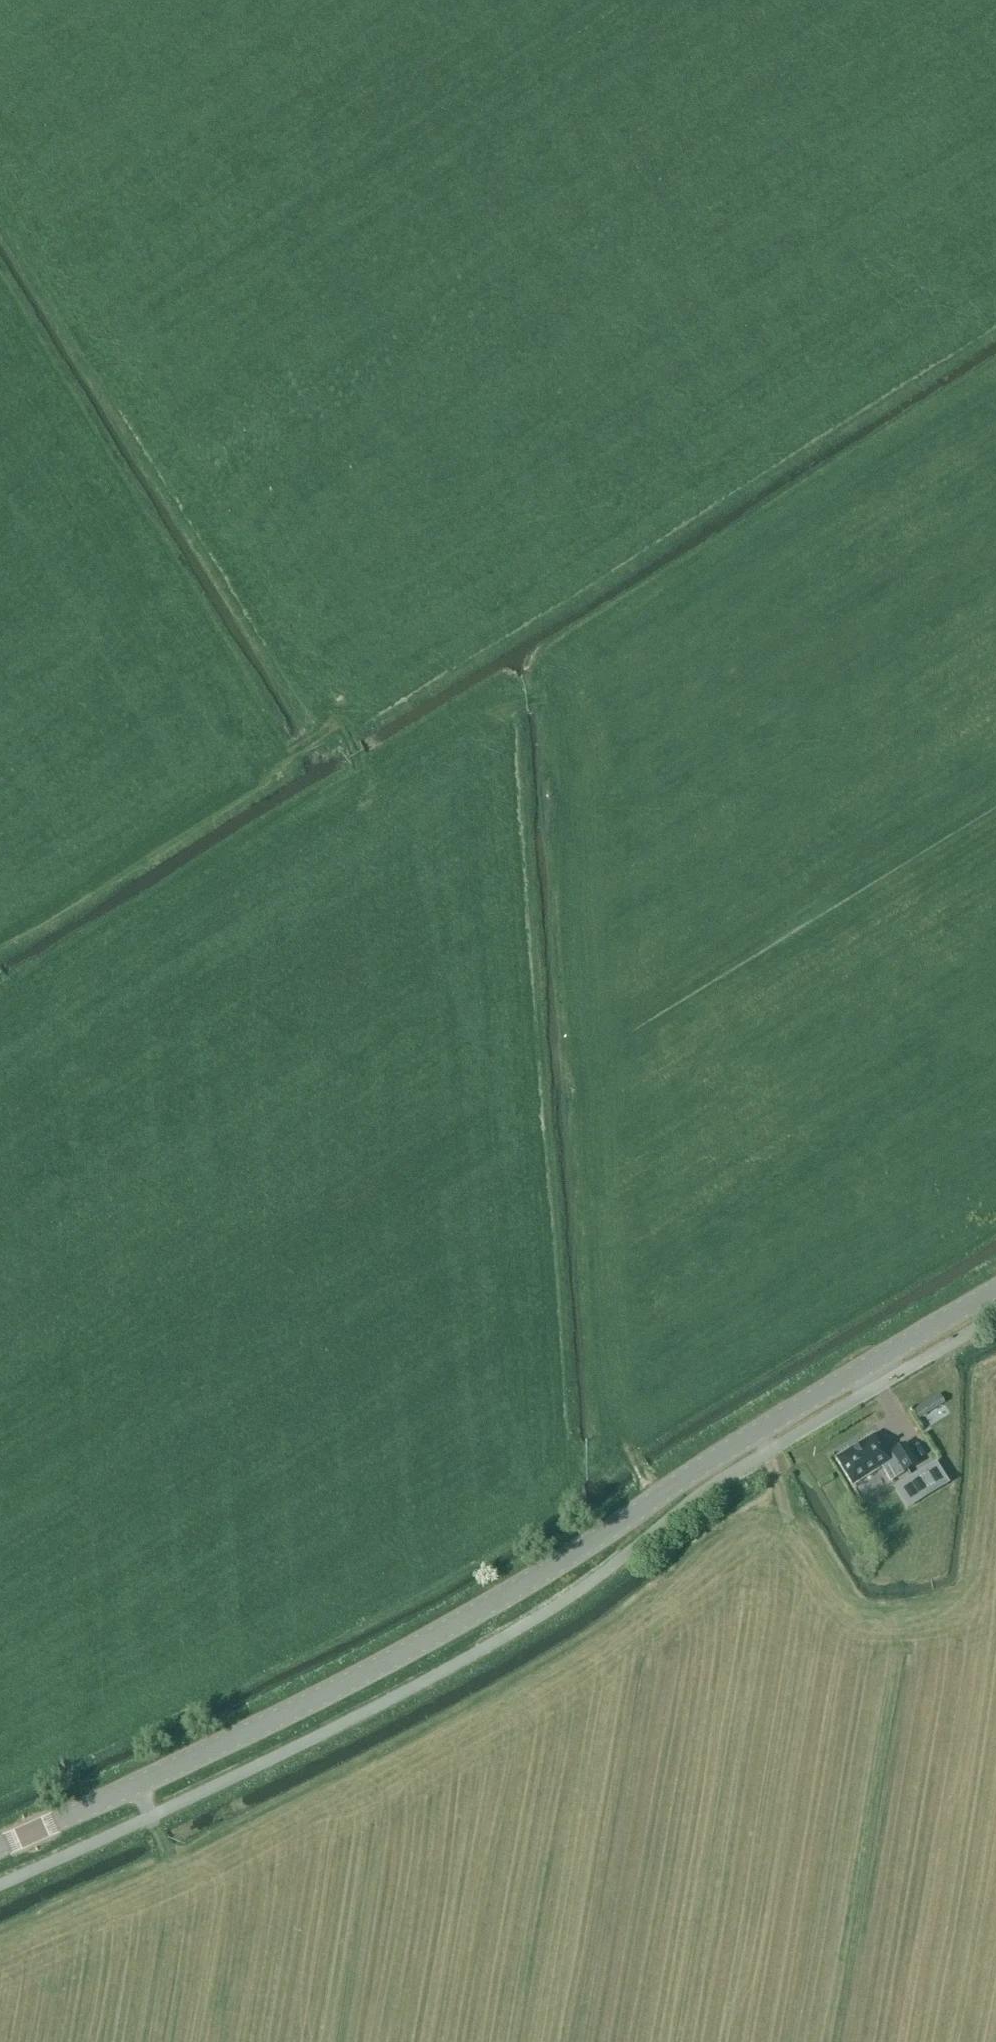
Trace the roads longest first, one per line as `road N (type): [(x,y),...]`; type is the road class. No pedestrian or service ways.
road 1 (tertiary): [(995,1290),(450,1628),(223,1746),(0,1847)]

